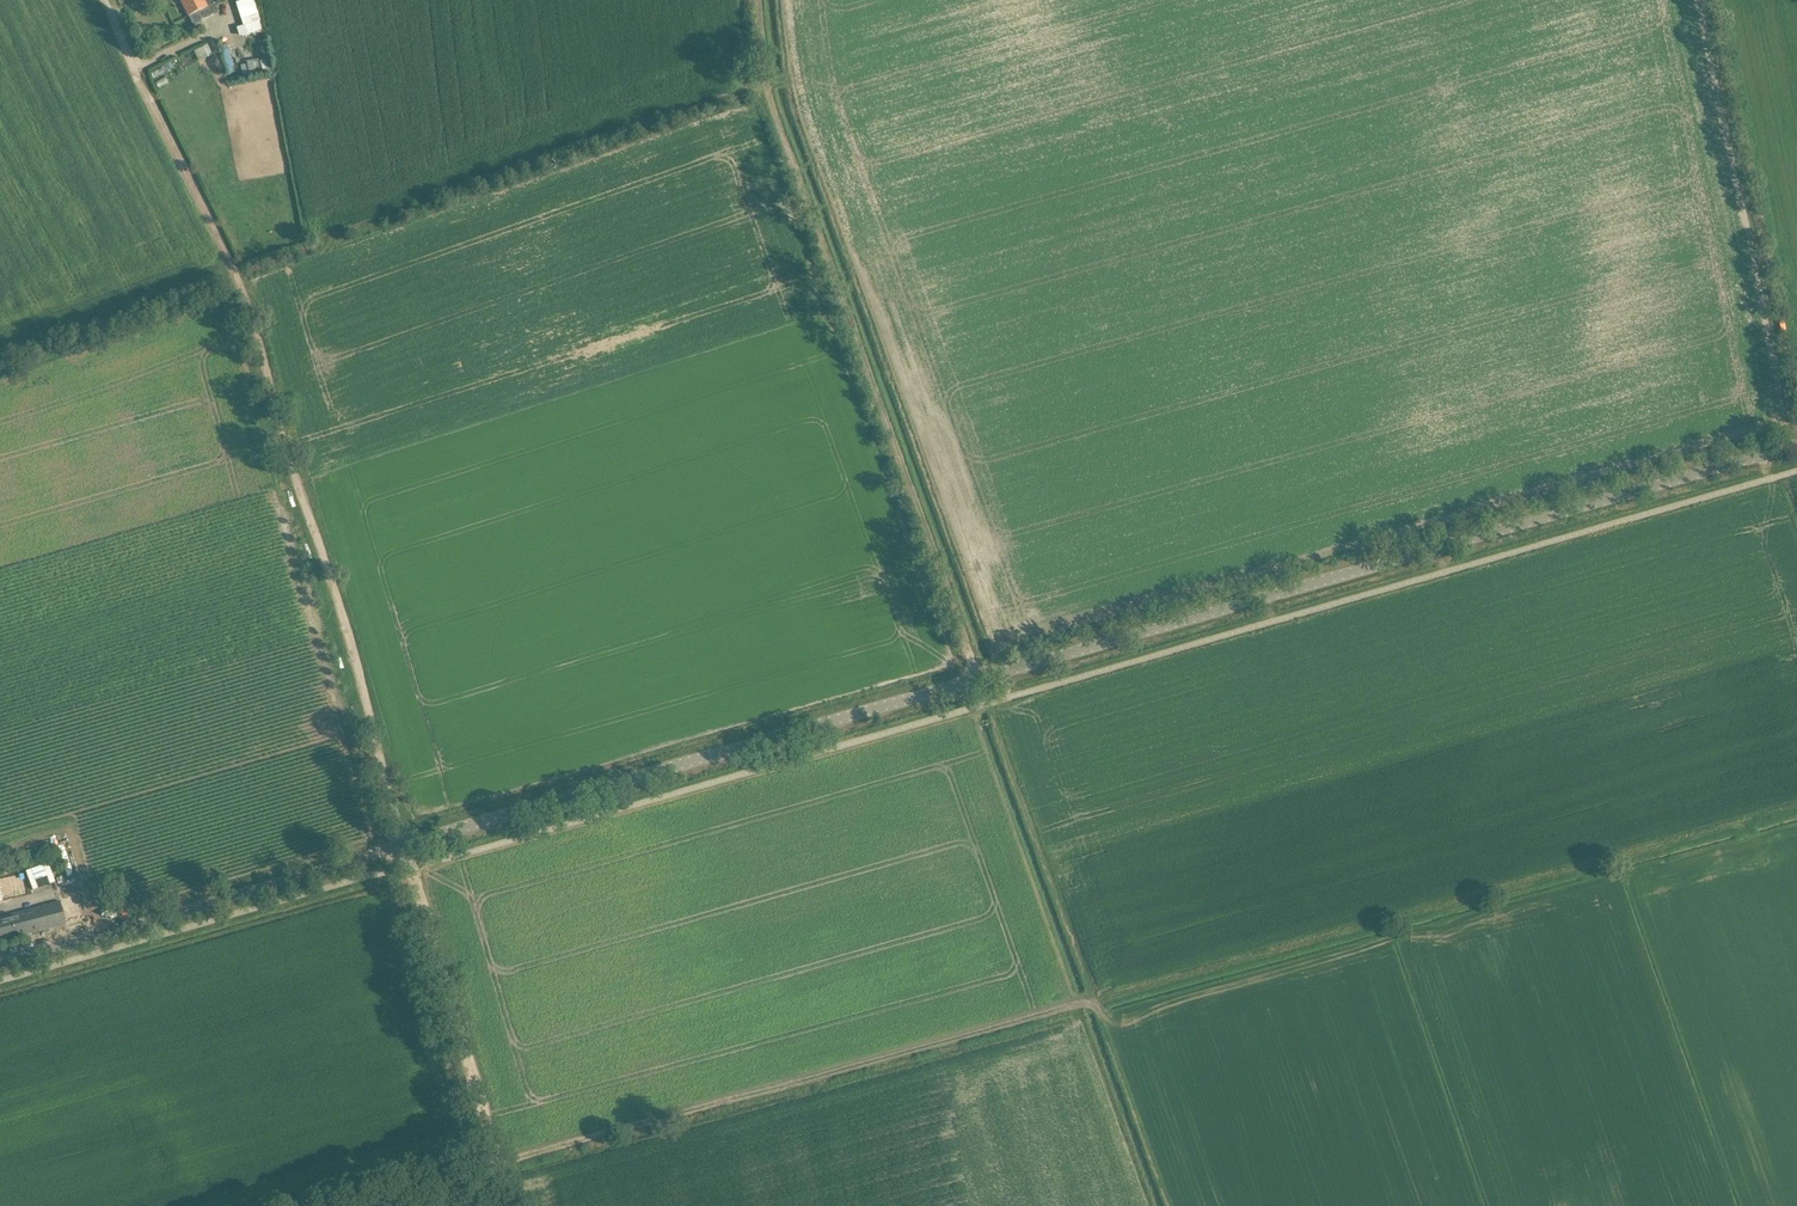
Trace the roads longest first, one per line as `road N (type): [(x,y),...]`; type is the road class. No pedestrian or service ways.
road 1 (unclassified): [(0,964),(1796,447)]
road 2 (track): [(1796,809),(492,1163)]
road 3 (track): [(237,274),(492,1163)]
road 4 (track): [(757,0),(767,86),(986,704)]
road 5 (track): [(986,704),(1172,1205)]
road 6 (track): [(117,26),(237,274)]
road 7 (track): [(237,274),(0,362)]
road 8 (track): [(492,1163),(323,1205)]

